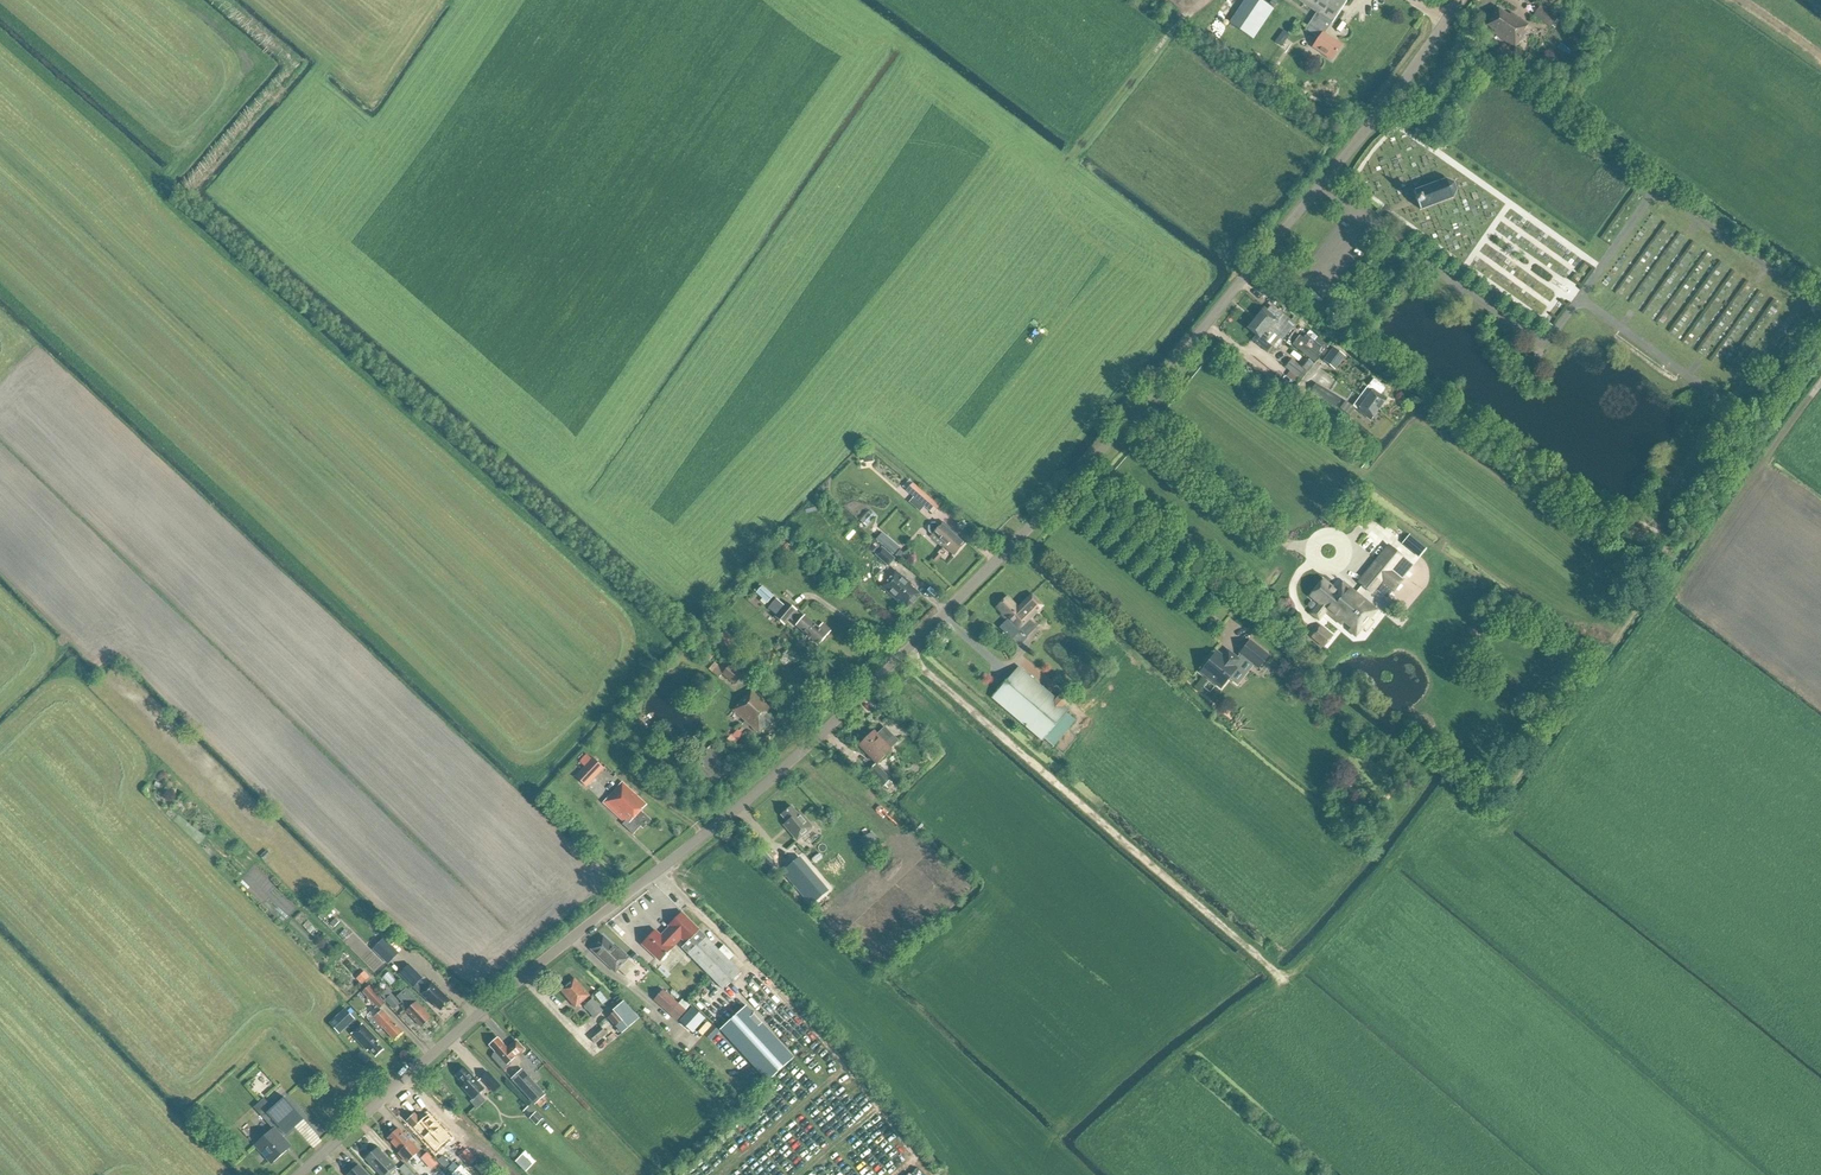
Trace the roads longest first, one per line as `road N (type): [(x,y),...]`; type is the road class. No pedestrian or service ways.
road 1 (unclassified): [(396,1084),(786,766),(1043,513),(1365,130),(1454,0)]
road 2 (unclassified): [(509,1174),(396,1084)]
road 3 (unclassified): [(293,1174),(396,1084)]

